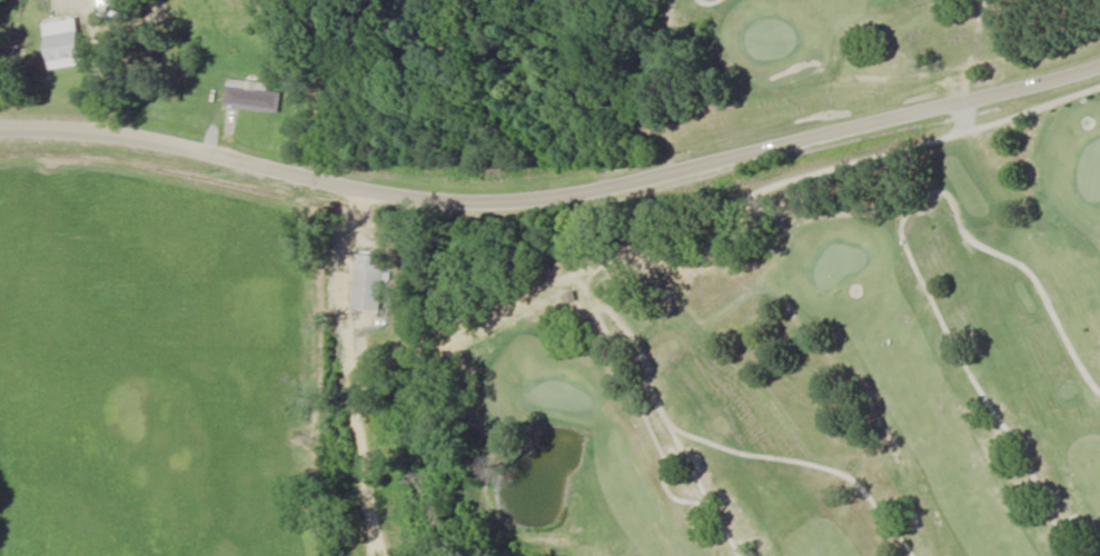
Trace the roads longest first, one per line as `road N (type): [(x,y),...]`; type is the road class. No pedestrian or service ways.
road 1 (tertiary): [(0,148),(105,138),(329,182),(581,177),(961,103),(1099,58)]

